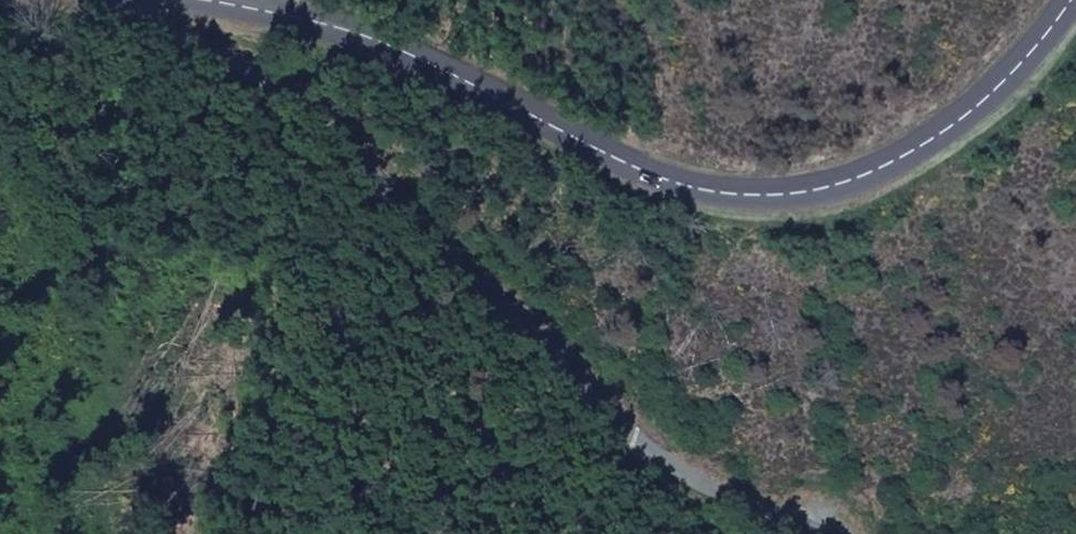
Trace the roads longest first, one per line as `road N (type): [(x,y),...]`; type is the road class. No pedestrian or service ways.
road 1 (secondary): [(172,0),(300,17),(351,34),(635,167),(744,197),(814,194),(879,176),(939,142),(995,94),(1071,0)]
road 2 (unclassified): [(130,0),(130,19),(144,33),(223,59),(299,99),(456,271),(629,429),(732,505),(807,533)]

